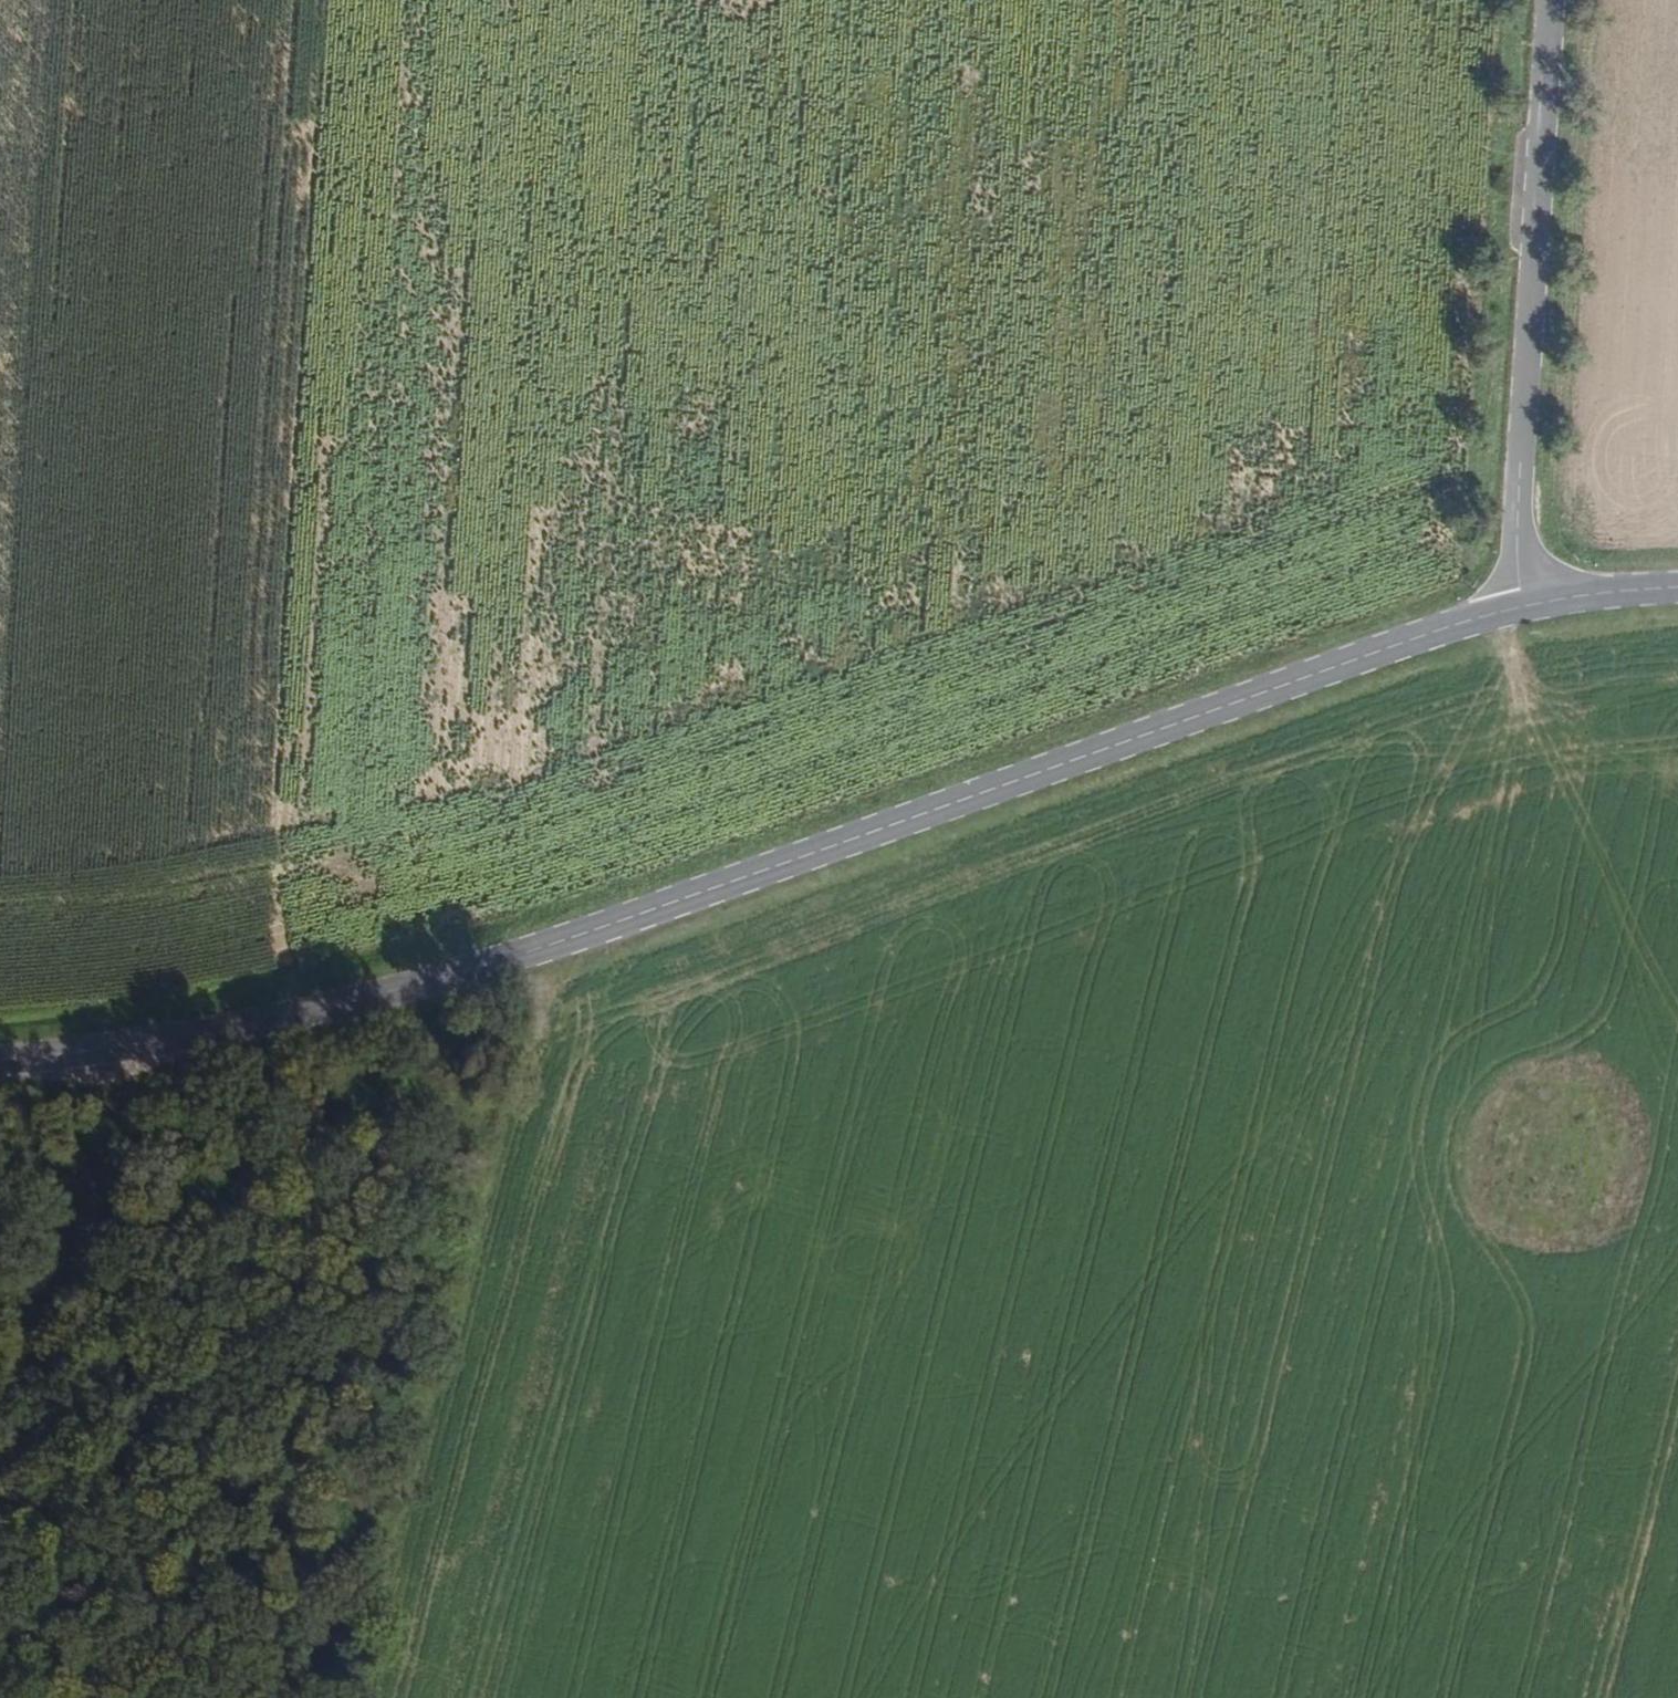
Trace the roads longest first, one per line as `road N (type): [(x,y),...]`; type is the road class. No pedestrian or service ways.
road 1 (secondary): [(0,1057),(270,1019),(571,936),(1527,600)]
road 2 (tertiary): [(1553,0),(1520,530),(1527,600)]
road 3 (secondary): [(1527,600),(1677,585)]

